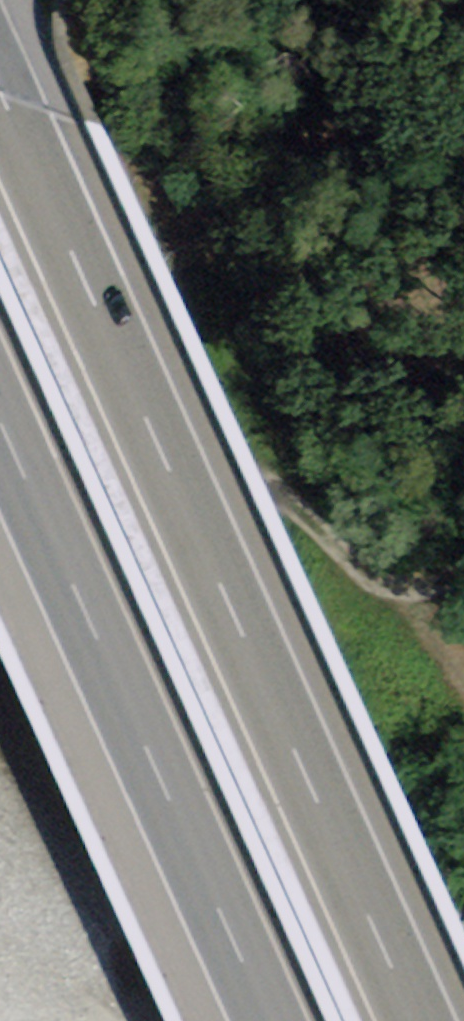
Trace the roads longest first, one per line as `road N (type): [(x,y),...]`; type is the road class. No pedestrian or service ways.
road 1 (motorway): [(417,1020),(0,87)]
road 2 (motorway): [(0,419),(269,1020)]
road 3 (track): [(463,503),(398,573),(0,312)]

